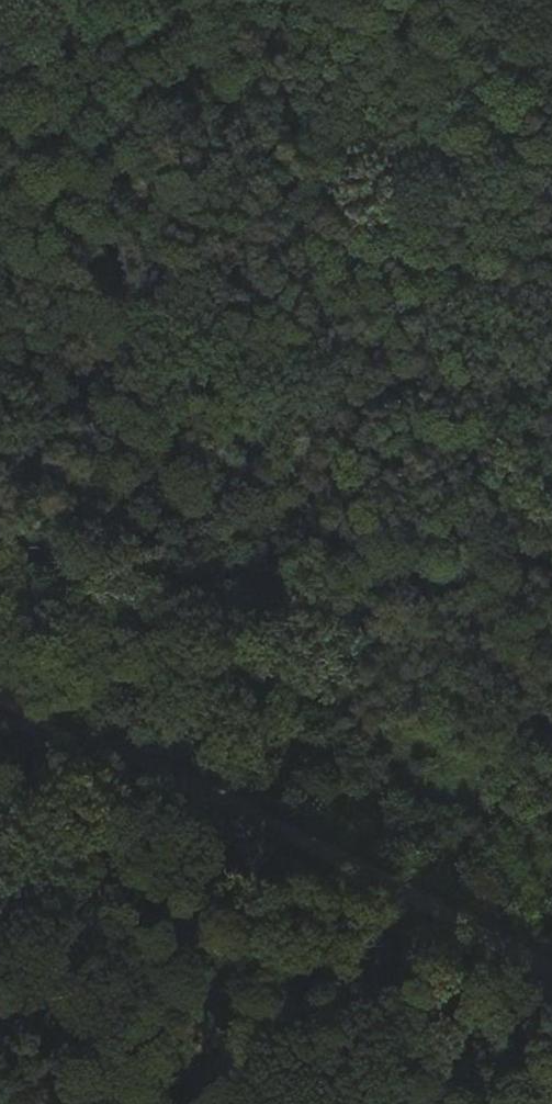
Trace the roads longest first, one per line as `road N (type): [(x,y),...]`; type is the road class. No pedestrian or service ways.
road 1 (track): [(551,972),(0,702)]

